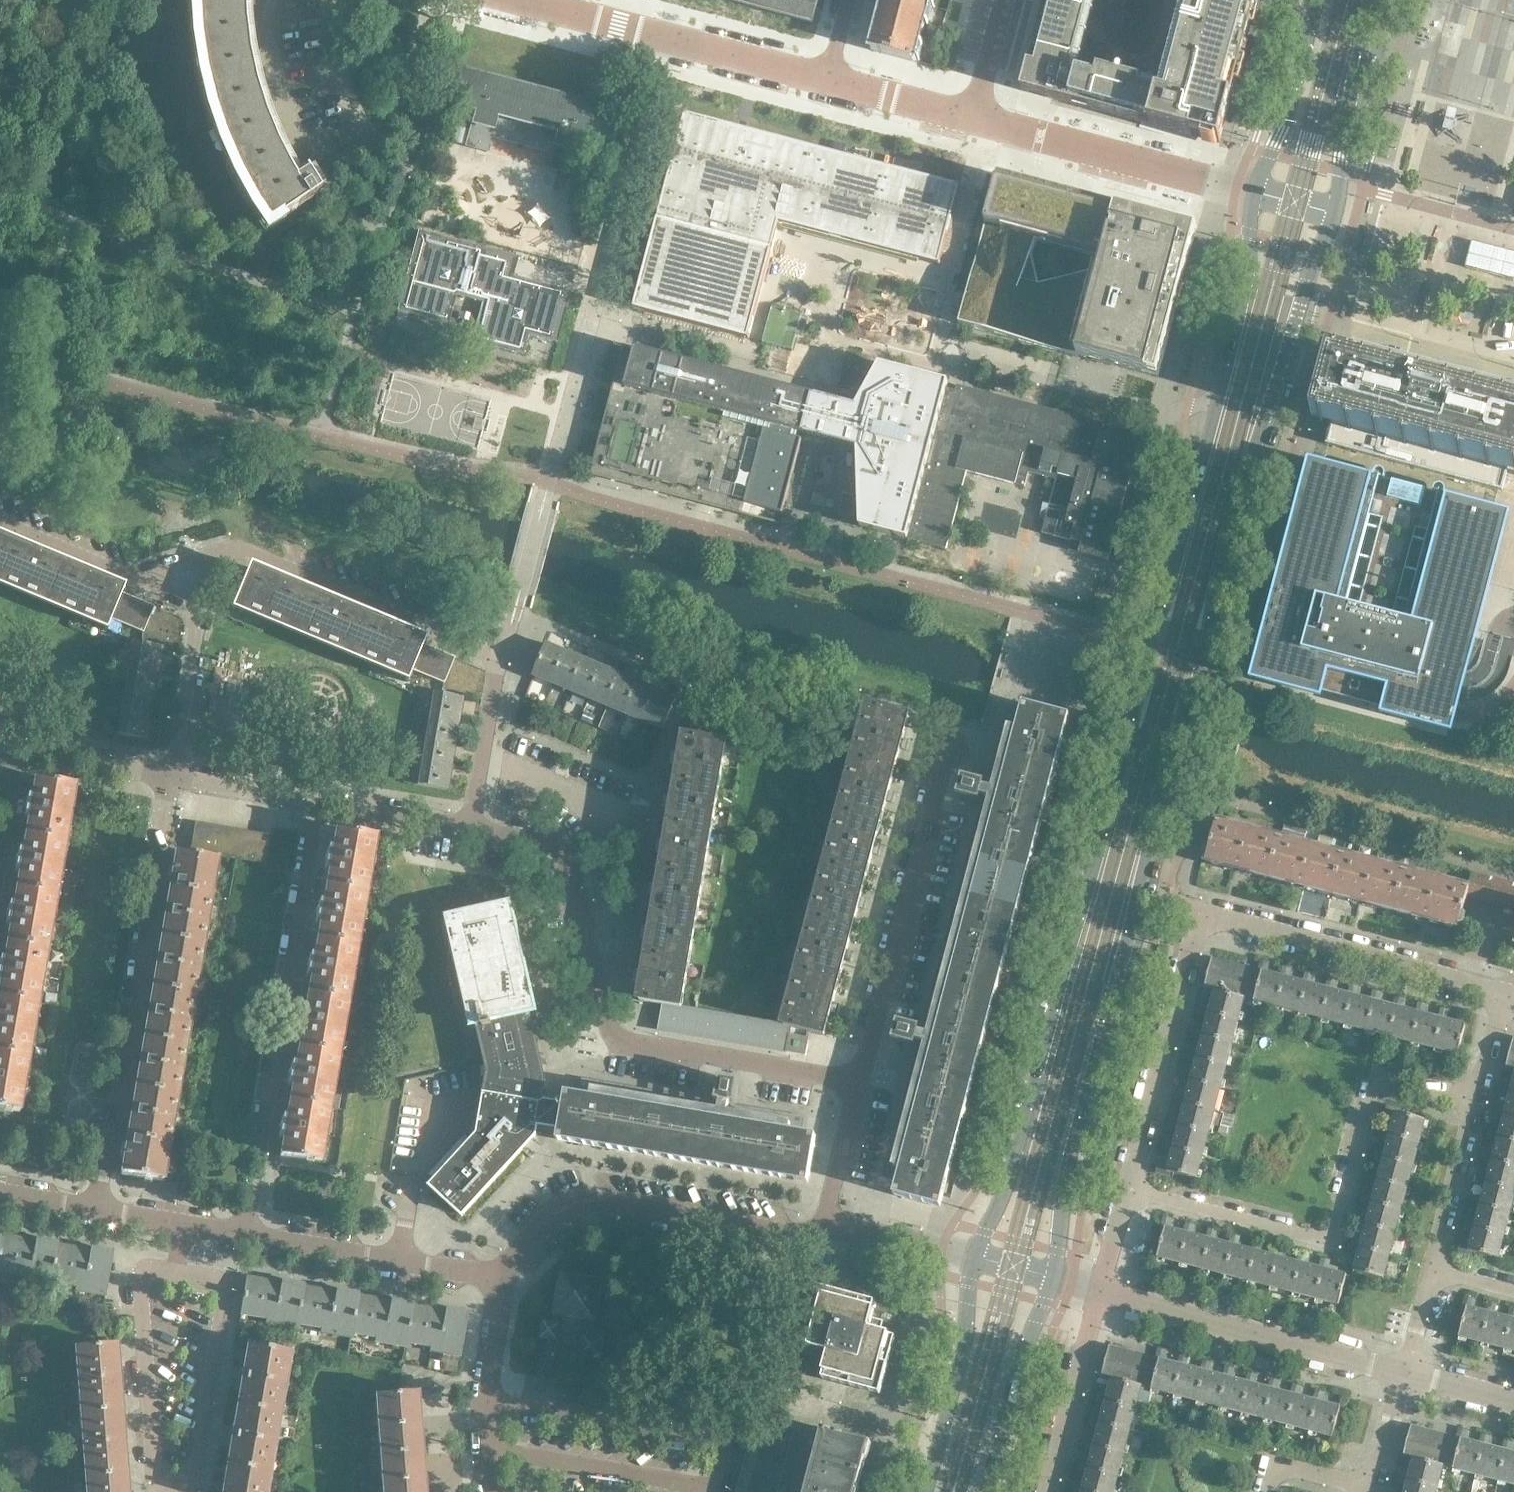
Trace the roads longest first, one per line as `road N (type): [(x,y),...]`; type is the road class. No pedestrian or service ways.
road 1 (secondary): [(1255,192),(1245,289),(1168,585),(1009,1173),(974,1257)]
road 2 (secondary): [(1053,1277),(1068,1166),(1173,752),(1304,288),(1333,213)]
road 3 (residential): [(870,1094),(611,1047),(569,859),(550,847),(480,836)]
road 4 (residential): [(480,836),(498,658),(244,551),(186,579)]
road 5 (residential): [(174,1275),(148,1272),(140,1286),(153,1479),(162,1490),(183,1490),(194,1479),(224,1296),(217,1282)]
road 6 (residential): [(1124,1191),(1330,1246),(1382,1078),(1477,1103)]
road 7 (residential): [(97,1212),(179,782)]
road 8 (residential): [(243,1237),(329,811)]
road 9 (residential): [(490,1280),(577,1181),(821,1231)]
road 10 (residential): [(870,1094),(956,728)]
road 11 (residential): [(275,0),(268,20),(276,83),(303,150),(361,115),(338,67),(330,22)]
road 12 (residential): [(1098,1290),(1405,1373)]
road 13 (residential): [(826,81),(521,0)]
road 14 (residential): [(1505,995),(1227,919),(1205,921)]
road 15 (residential): [(1255,192),(974,119)]
road 16 (residential): [(709,1491),(821,1231)]
road 17 (residential): [(1124,1191),(1192,941),(1205,921)]
road 18 (secondary): [(974,1257),(962,1353),(927,1491)]
road 19 (secondary): [(986,1491),(1022,1355),(1053,1277)]
road 20 (secondary): [(1333,213),(1352,82),(1373,0)]
road 21 (residential): [(490,1280),(492,1491)]
road 22 (residential): [(1046,1491),(1098,1290)]
road 23 (residential): [(179,782),(198,620),(186,579)]
road 24 (secondary): [(1316,0),(1255,192)]
road 25 (residential): [(186,579),(132,571),(0,522)]
road 26 (unclassified): [(398,1264),(408,1165),(453,1098)]
road 27 (residential): [(1432,1273),(1477,1103)]
road 28 (residential): [(179,782),(21,757)]
road 29 (residential): [(243,1237),(398,1264)]
road 30 (residential): [(821,1231),(974,1257)]
road 31 (residential): [(480,836),(329,811)]
road 32 (residential): [(974,119),(826,81)]
road 33 (residential): [(329,811),(179,782)]
road 34 (residential): [(821,1231),(870,1094)]
road 35 (residential): [(1266,1491),(1283,1465),(1375,1484)]
road 36 (residential): [(974,119),(1005,0)]

